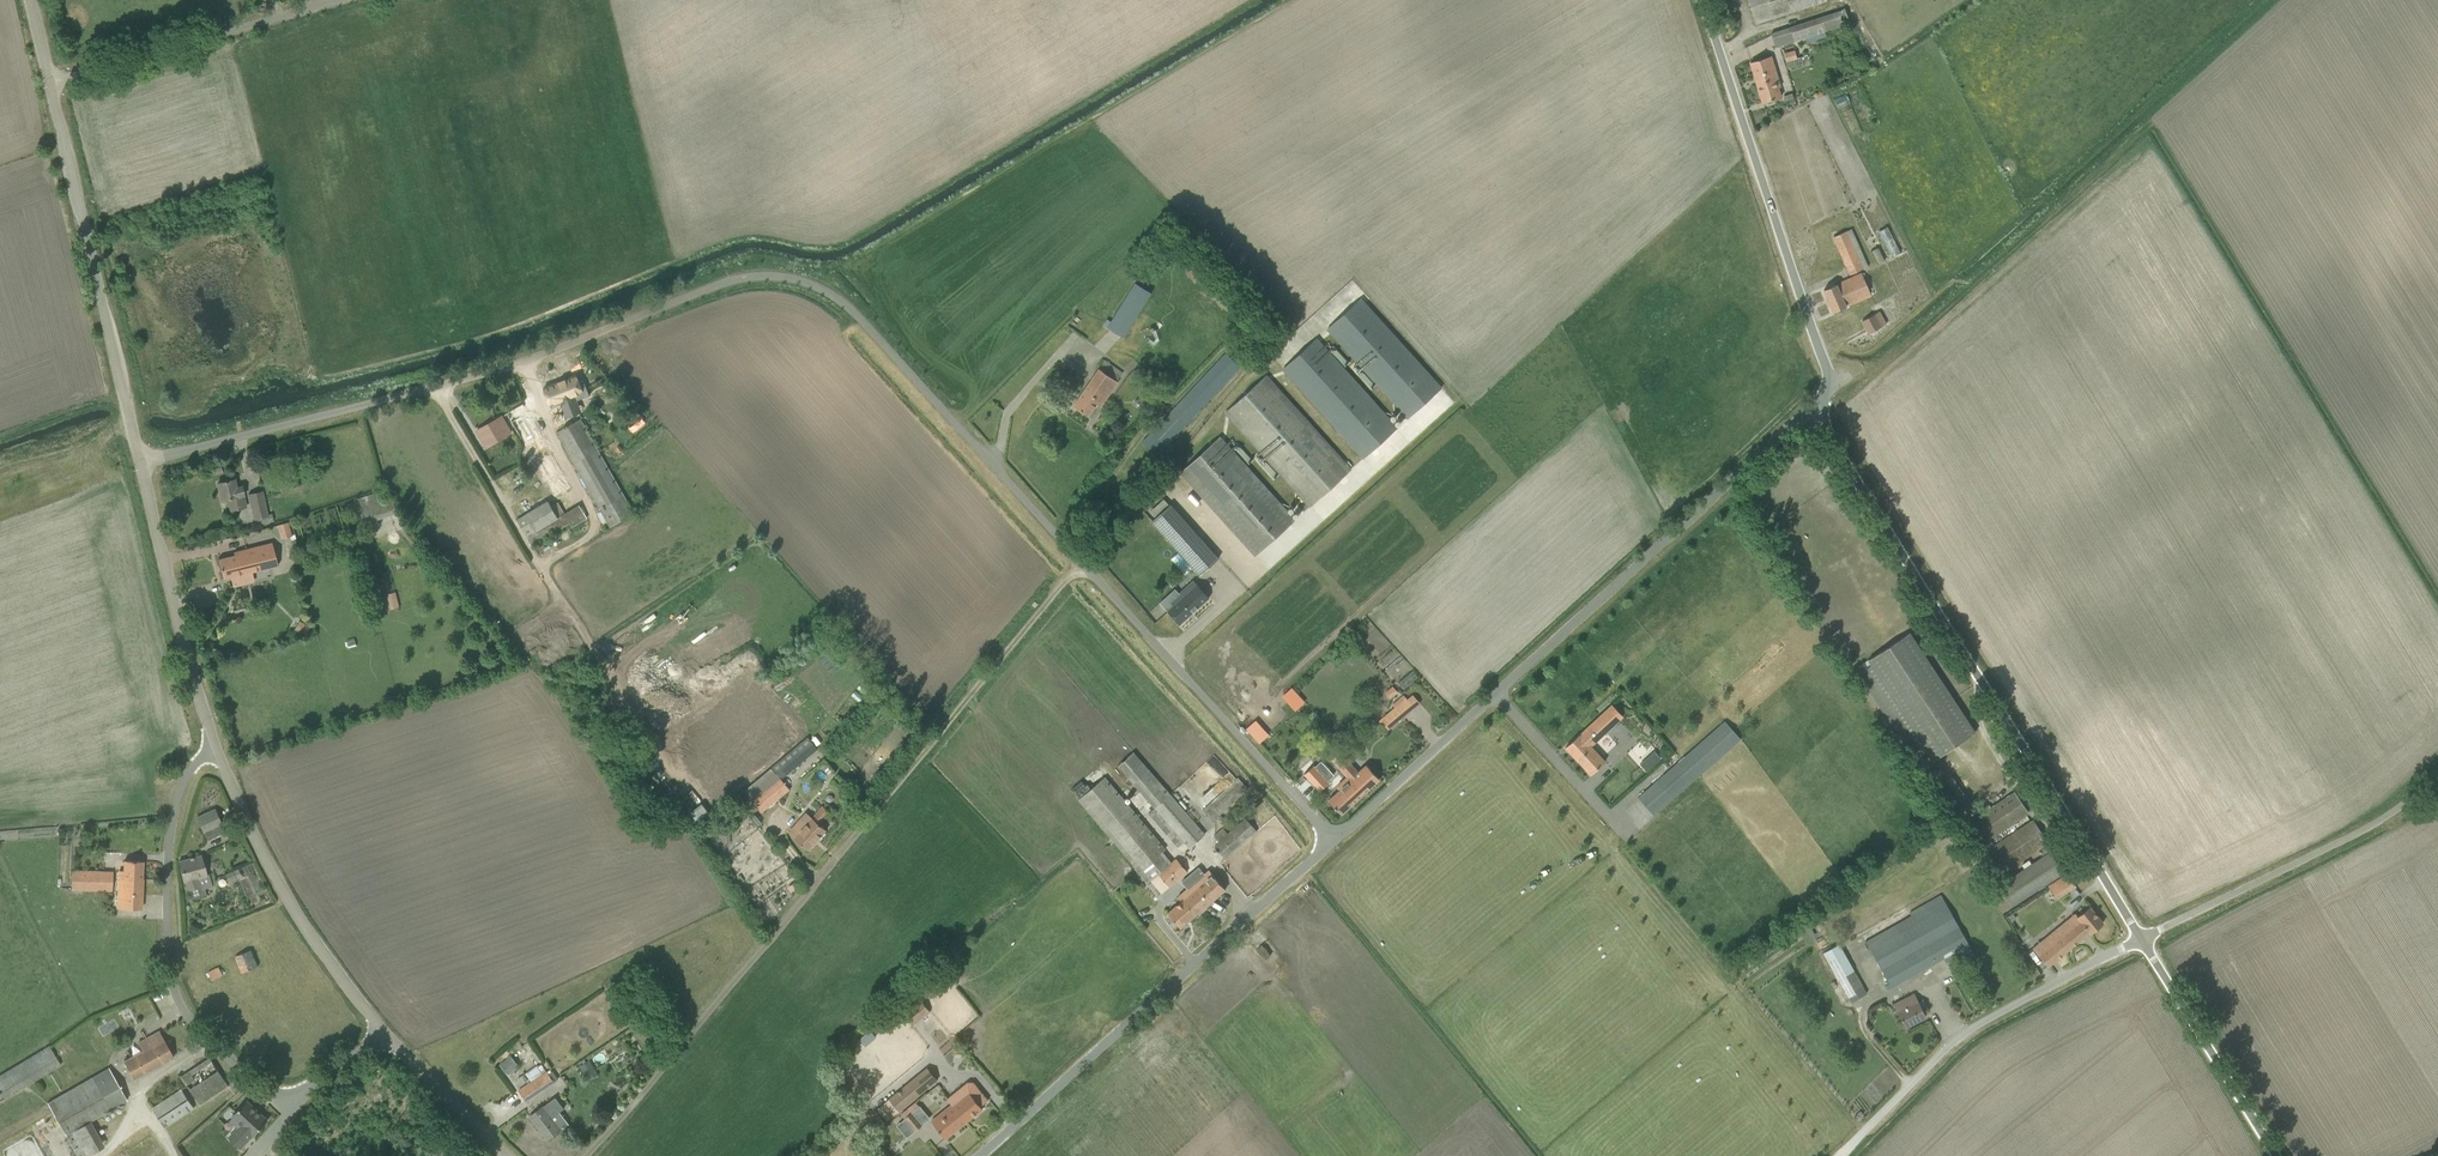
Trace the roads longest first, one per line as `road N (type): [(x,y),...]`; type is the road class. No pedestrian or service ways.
road 1 (unclassified): [(1333,839),(861,320),(797,279),(728,282),(516,365),(142,461)]
road 2 (unclassified): [(1333,839),(1813,406)]
road 3 (unclassified): [(2141,937),(1813,406)]
road 4 (track): [(837,267),(1295,0)]
road 5 (unclassified): [(382,1026),(342,1069),(312,1091),(287,1095),(256,1084),(179,999),(173,830),(186,789),(215,750)]
road 6 (unclassified): [(978,1155),(1333,839)]
road 7 (track): [(688,785),(666,765),(541,569),(443,387)]
road 8 (unclassified): [(1813,406),(1833,387),(1703,0)]
road 9 (track): [(816,882),(1056,588),(1085,566)]
road 10 (unclassified): [(142,461),(54,82)]
road 11 (unclassified): [(2141,937),(1978,1023),(1845,1154)]
road 12 (unclassified): [(382,1026),(280,886),(215,750)]
road 13 (unclassified): [(215,750),(142,461)]
road 14 (unclassified): [(54,82),(340,0)]
road 15 (unclassified): [(2278,1155),(2141,937)]
road 16 (unclassified): [(507,1155),(382,1026)]

